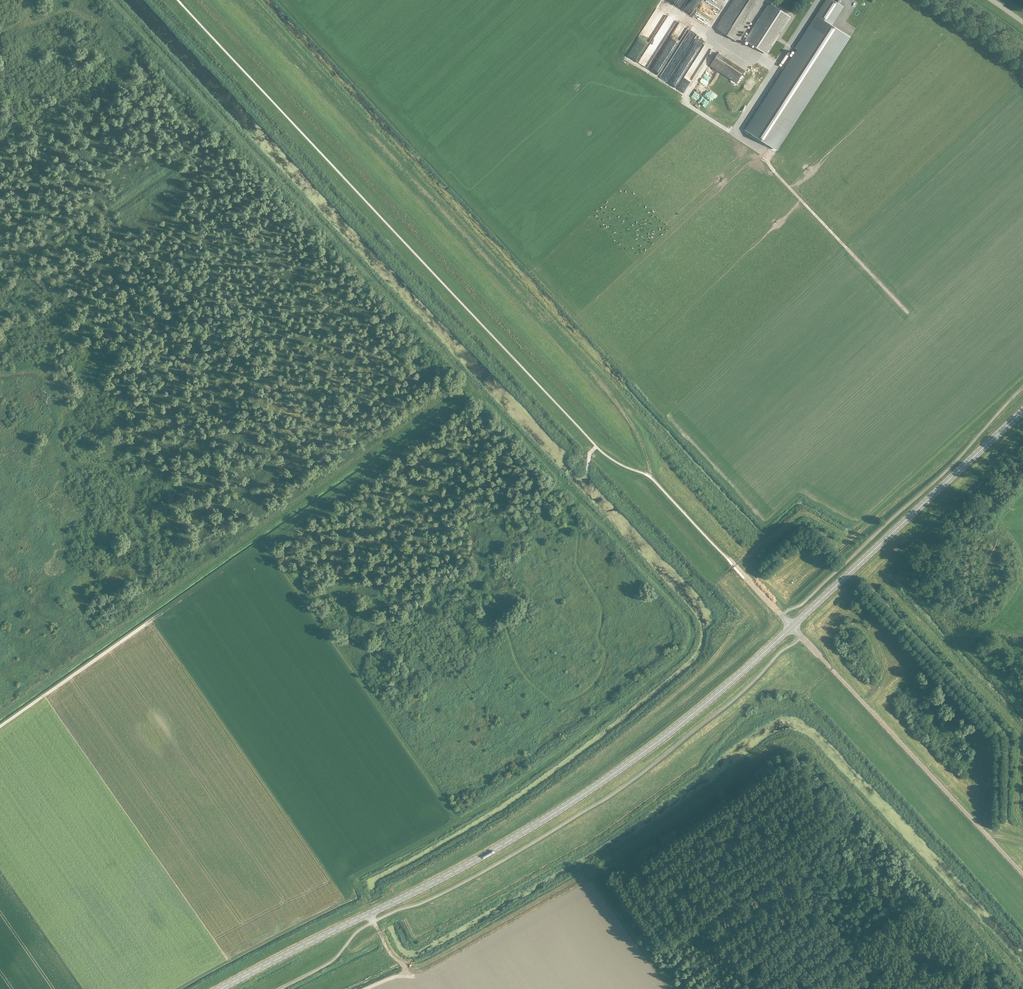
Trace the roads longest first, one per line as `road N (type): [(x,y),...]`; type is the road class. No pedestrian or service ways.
road 1 (secondary): [(221,988),(527,831),(662,739),(792,627)]
road 2 (track): [(458,822),(357,879),(385,945),(405,967),(424,967),(588,873),(620,918)]
road 3 (unclassified): [(1022,874),(792,627)]
road 4 (secondary): [(792,627),(1022,411)]

